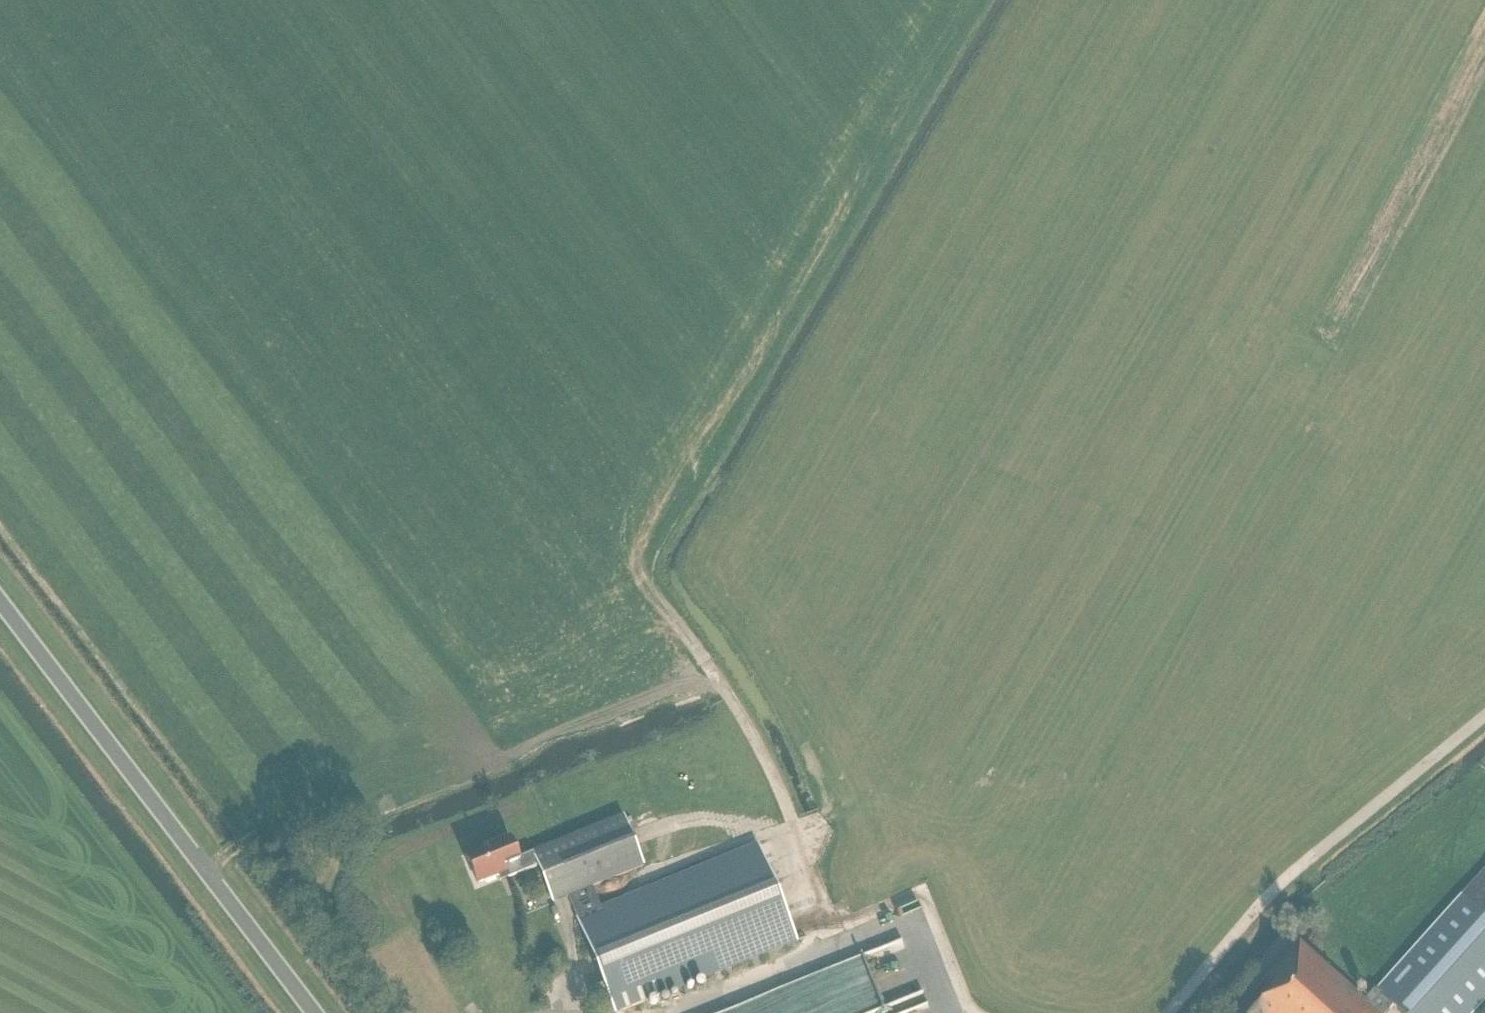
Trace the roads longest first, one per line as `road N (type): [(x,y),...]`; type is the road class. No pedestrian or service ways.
road 1 (tertiary): [(314,1012),(0,602)]

